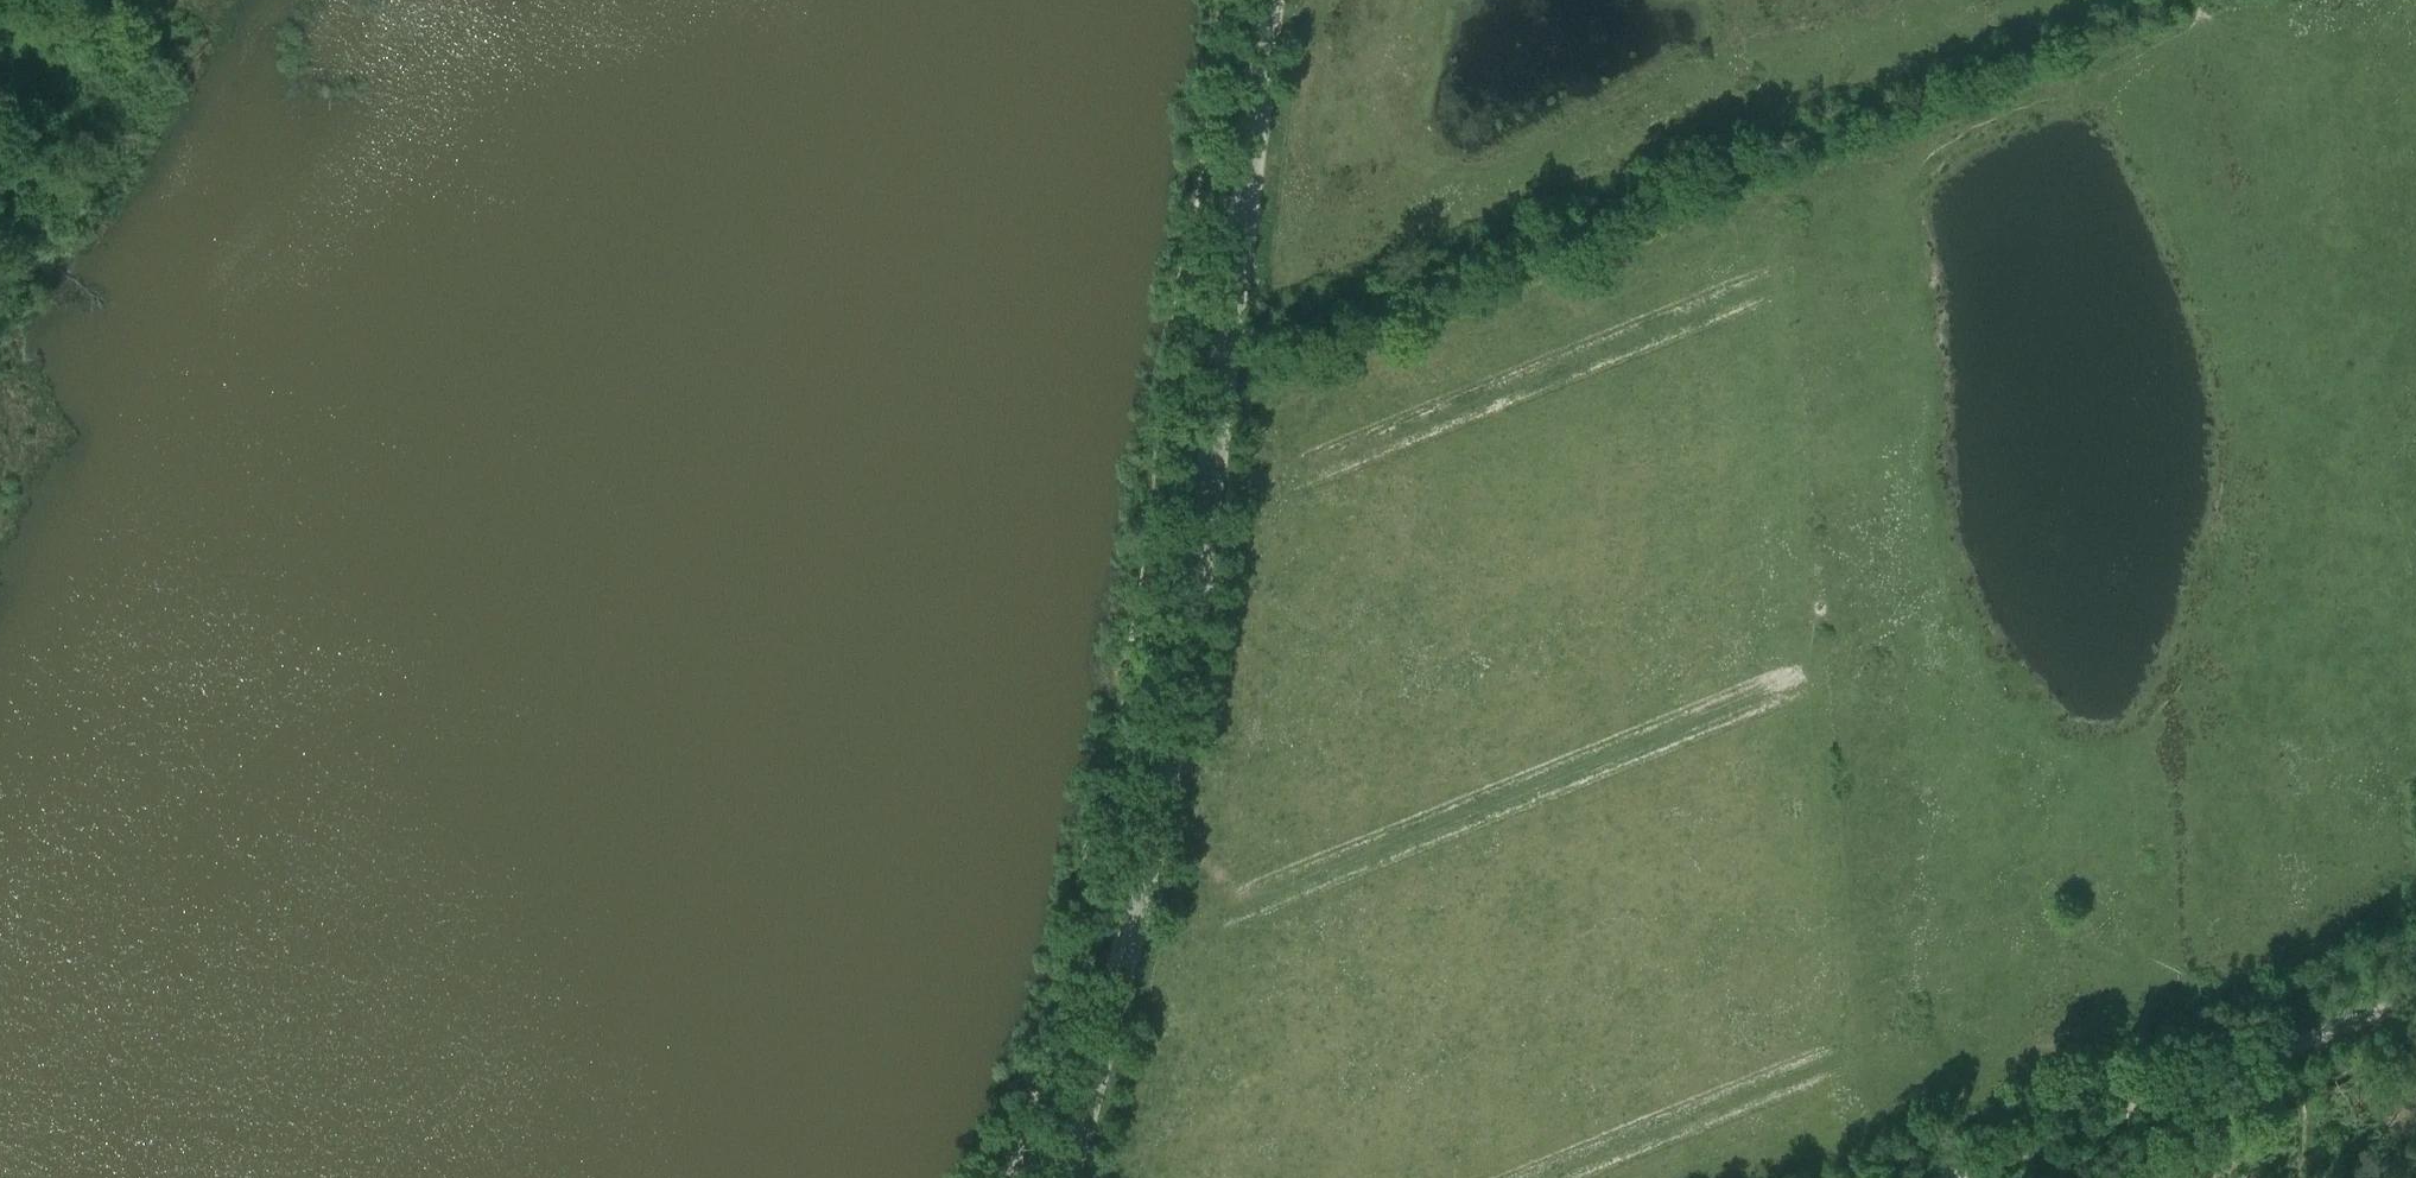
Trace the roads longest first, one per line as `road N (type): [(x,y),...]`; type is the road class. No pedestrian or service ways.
road 1 (unclassified): [(1063,1177),(1157,812),(1268,0)]
road 2 (track): [(2415,996),(1939,1177)]

